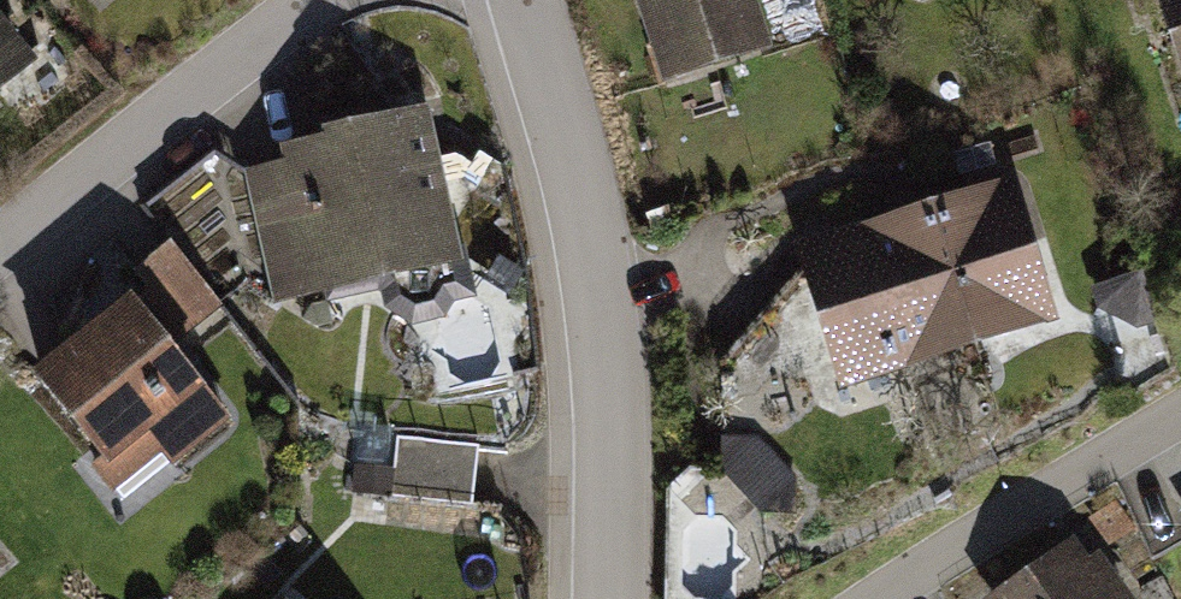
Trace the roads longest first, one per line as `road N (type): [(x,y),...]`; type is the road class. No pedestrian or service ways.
road 1 (residential): [(521,0),(593,299),(600,598)]
road 2 (residential): [(0,243),(216,69),(329,0)]
road 3 (residential): [(1180,423),(902,598)]

